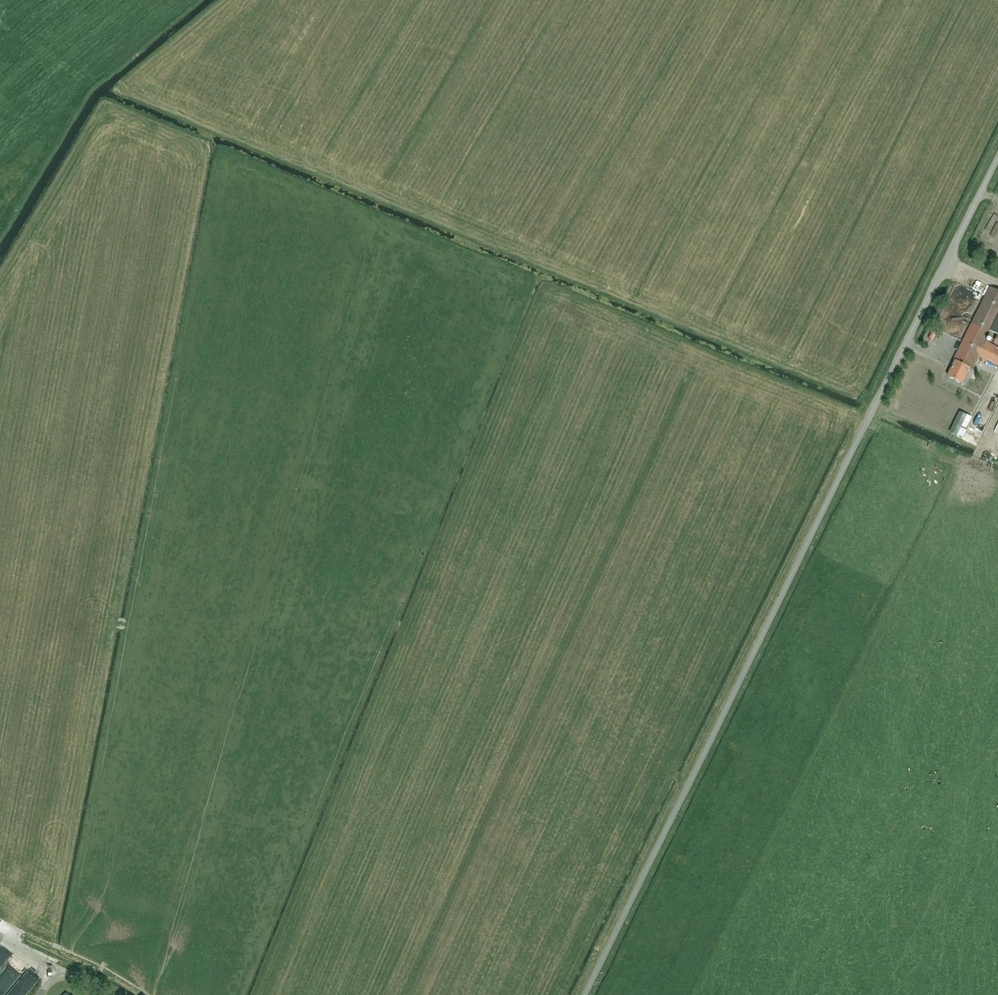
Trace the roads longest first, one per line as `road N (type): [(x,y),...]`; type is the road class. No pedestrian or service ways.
road 1 (unclassified): [(584,994),(997,148)]

